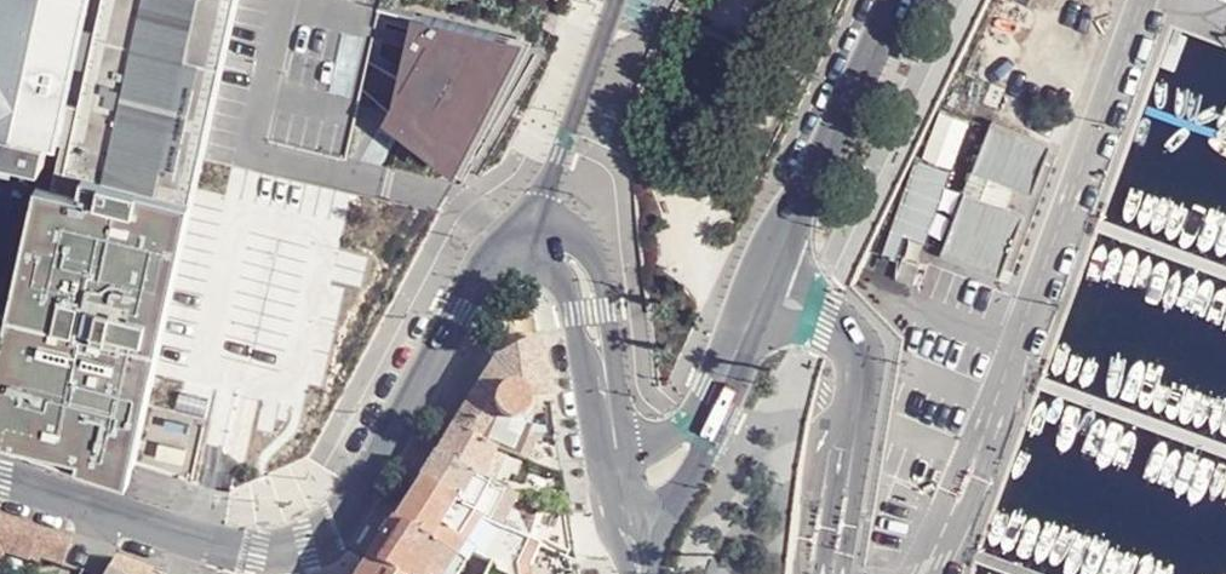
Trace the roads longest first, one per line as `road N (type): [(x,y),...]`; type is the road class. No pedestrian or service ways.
road 1 (tertiary): [(702,431),(895,0)]
road 2 (tertiary): [(536,241),(503,246),(471,276),(343,513),(313,543),(289,551)]
road 3 (tertiary): [(289,551),(218,544),(0,480)]
road 4 (tertiary): [(616,0),(536,241)]
road 5 (tertiary): [(609,411),(610,344),(597,274),(573,251),(548,245)]
road 6 (tertiary): [(548,245),(609,411)]
road 7 (tertiary): [(627,520),(661,509),(681,491),(702,431)]

